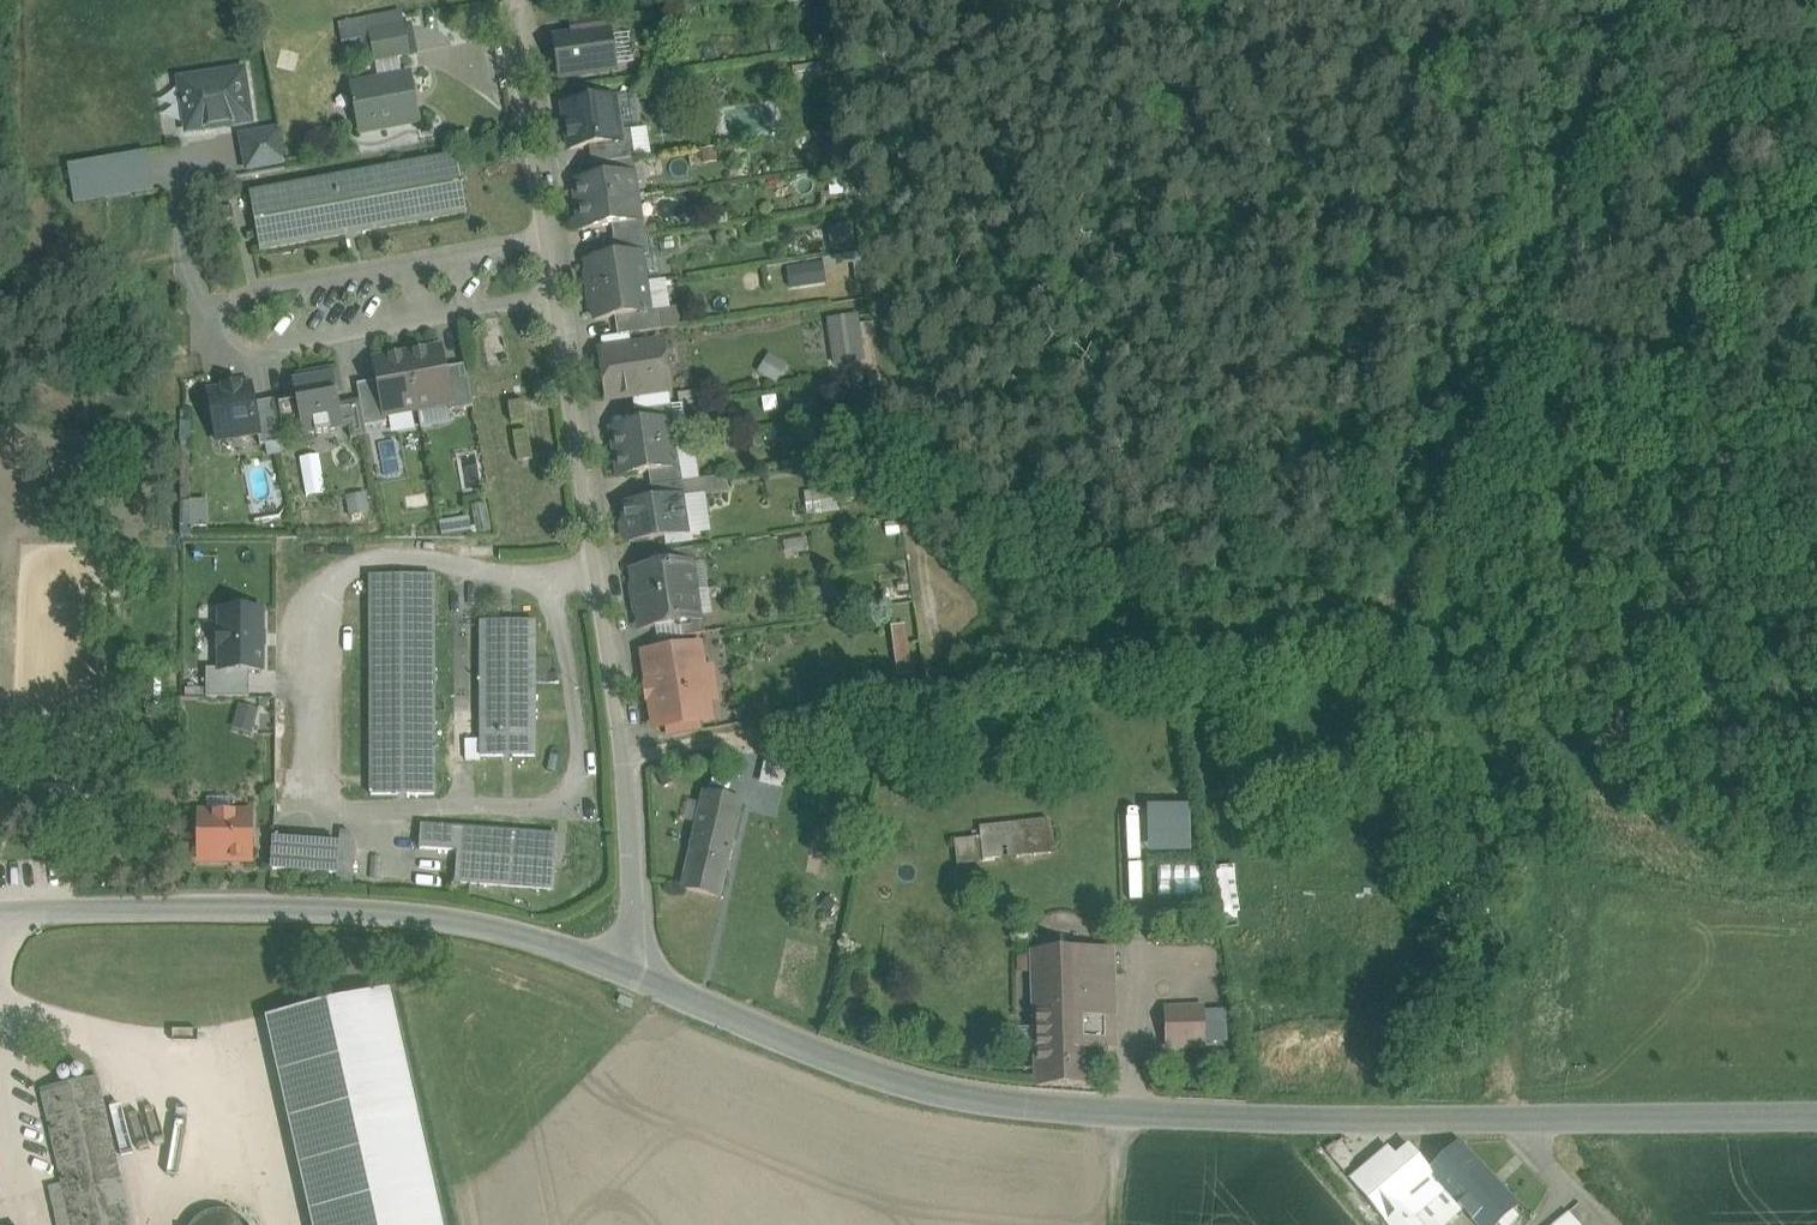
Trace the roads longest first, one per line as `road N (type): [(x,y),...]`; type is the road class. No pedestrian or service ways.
road 1 (track): [(1622,0),(1429,545),(1395,600),(1353,621),(626,752)]
road 2 (unclassified): [(640,979),(912,1086),(1011,1108),(1185,1117),(1816,1117)]
road 3 (unclassified): [(515,0),(626,752),(640,979)]
road 4 (unclassified): [(0,913),(417,917),(525,935),(640,979)]
road 5 (track): [(1395,600),(1816,501)]

